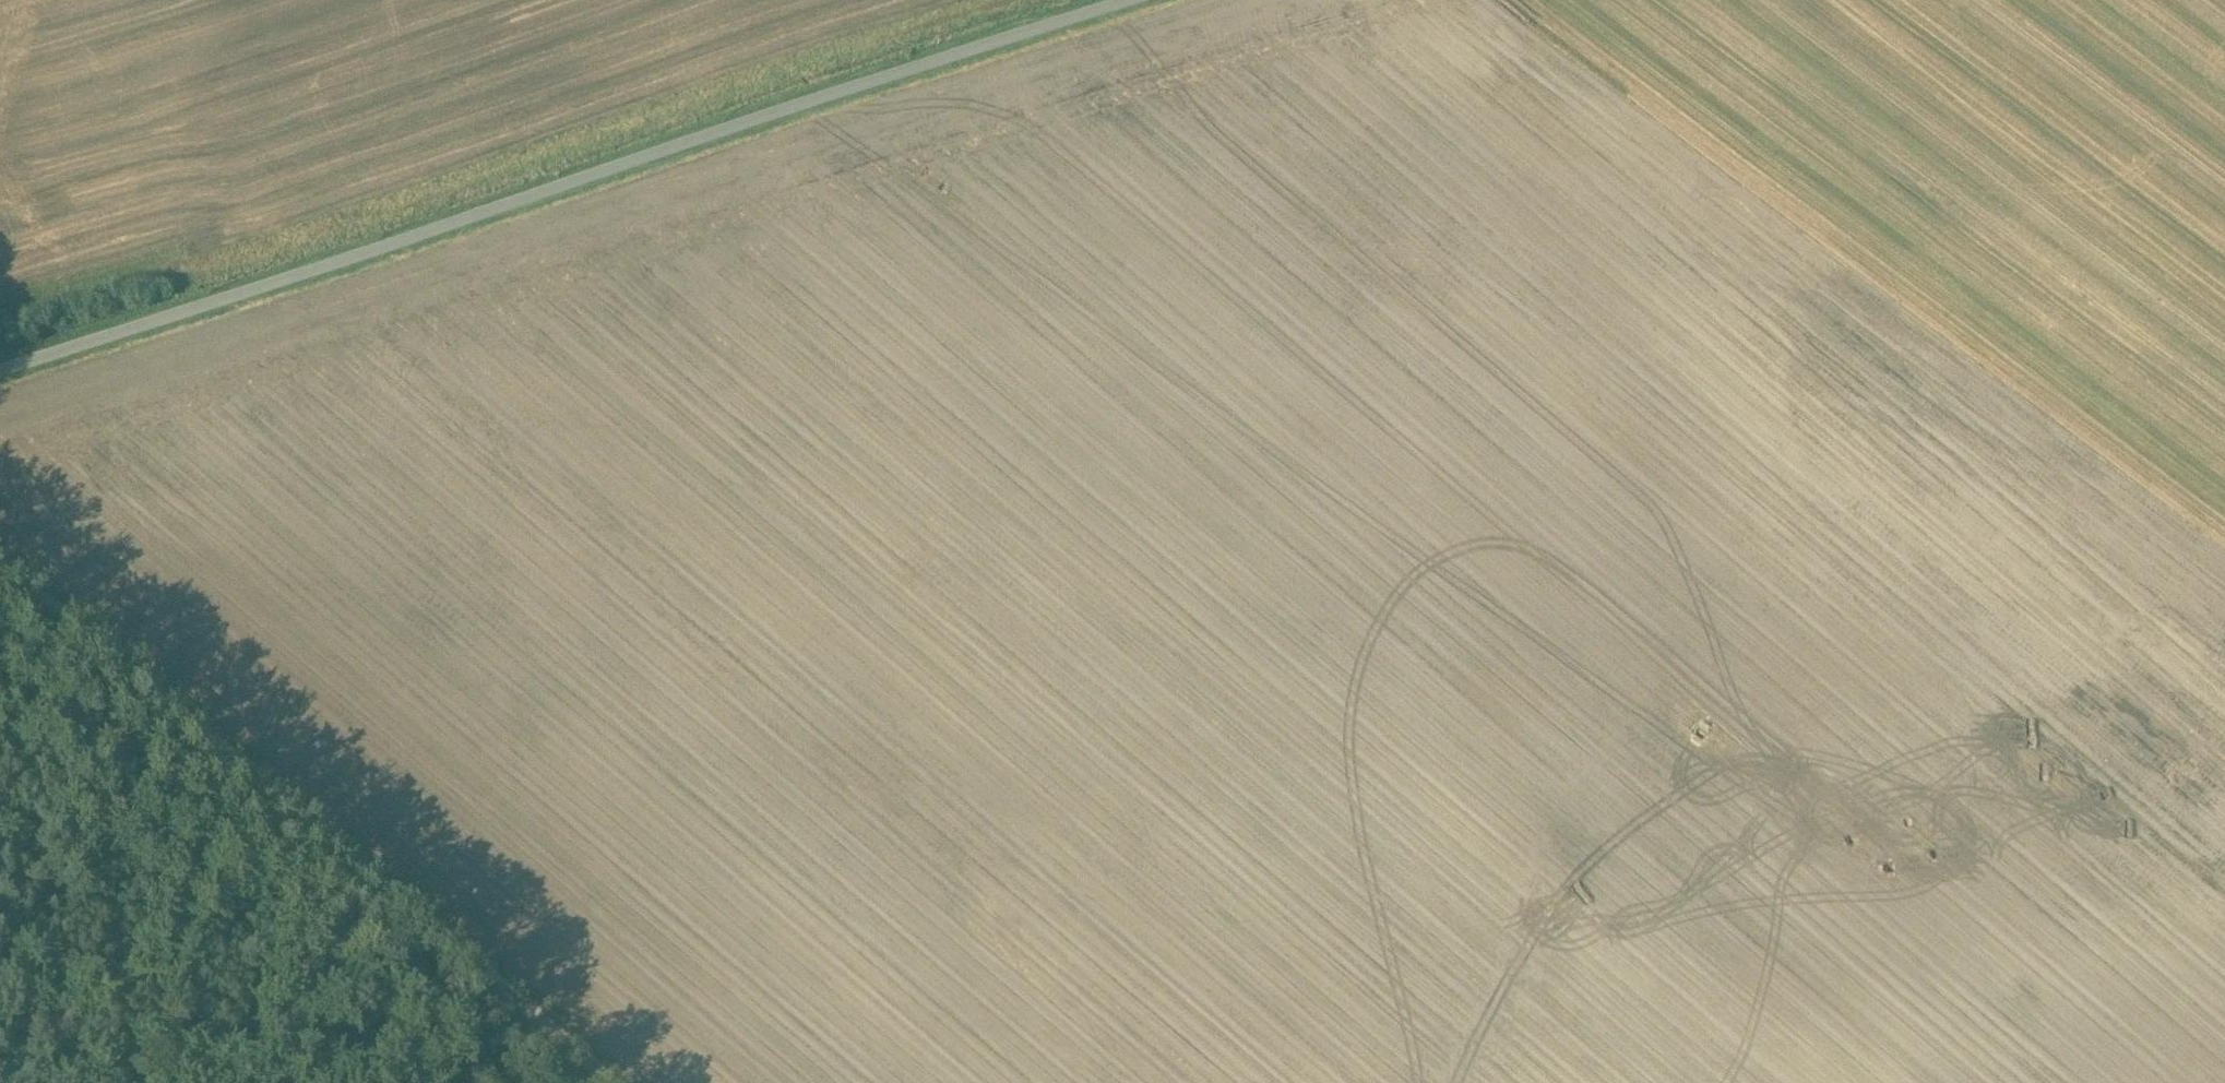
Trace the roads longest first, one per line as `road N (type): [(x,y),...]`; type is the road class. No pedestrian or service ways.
road 1 (residential): [(0,368),(1123,0)]
road 2 (track): [(0,559),(608,1082)]

